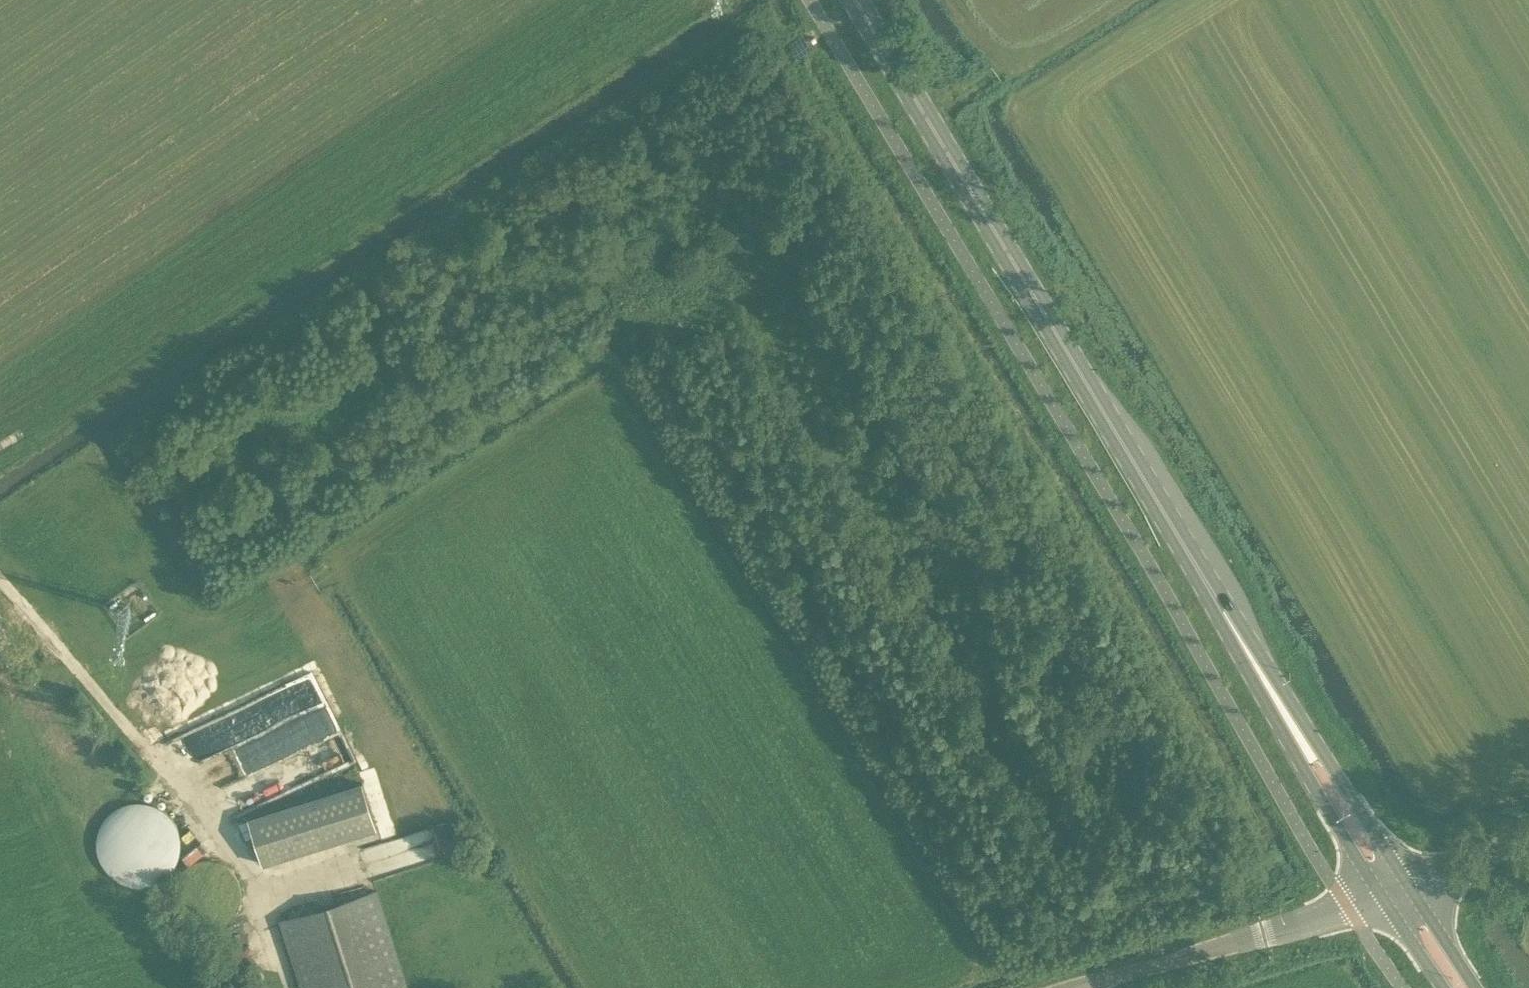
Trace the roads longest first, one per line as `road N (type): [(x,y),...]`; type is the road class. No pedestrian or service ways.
road 1 (secondary): [(1384,873),(855,0)]
road 2 (tertiary): [(1091,987),(1264,934)]
road 3 (tertiary): [(1264,934),(1321,927),(1400,900)]
road 4 (tertiary): [(1384,873),(1264,934)]

